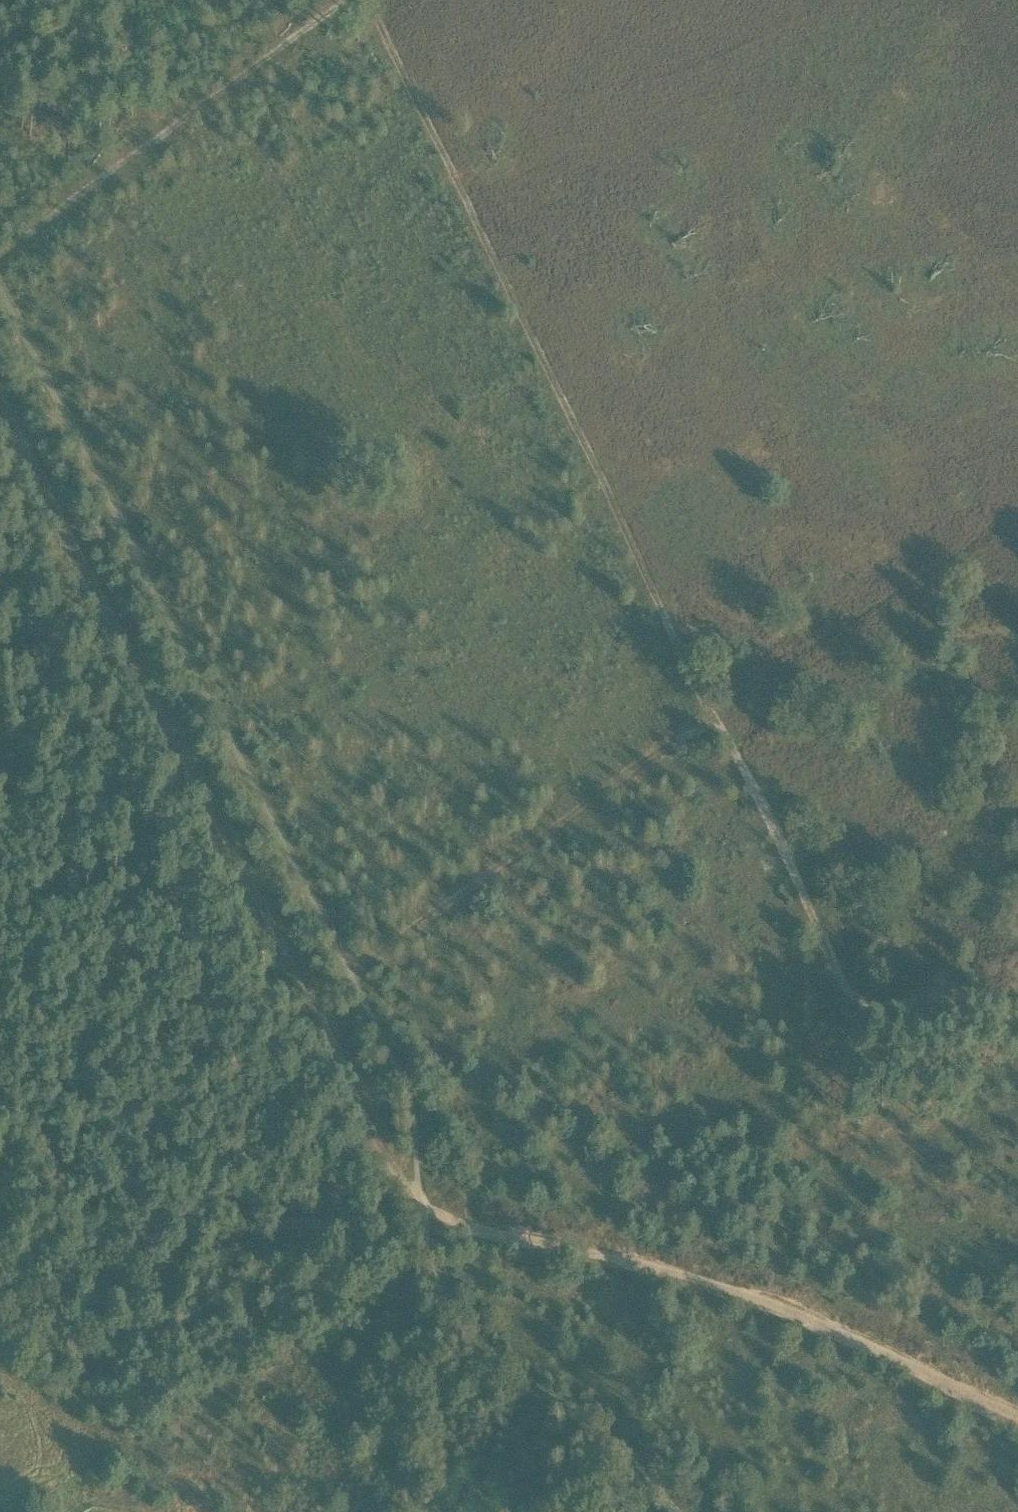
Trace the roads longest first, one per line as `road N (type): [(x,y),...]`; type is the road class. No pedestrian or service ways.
road 1 (track): [(12,445),(398,1182),(420,1202)]
road 2 (track): [(1017,1421),(816,1324),(697,1281),(442,1220),(420,1202)]
road 3 (track): [(0,1511),(45,1487),(217,1358),(229,1327),(289,1285),(341,1197),(398,1182)]

